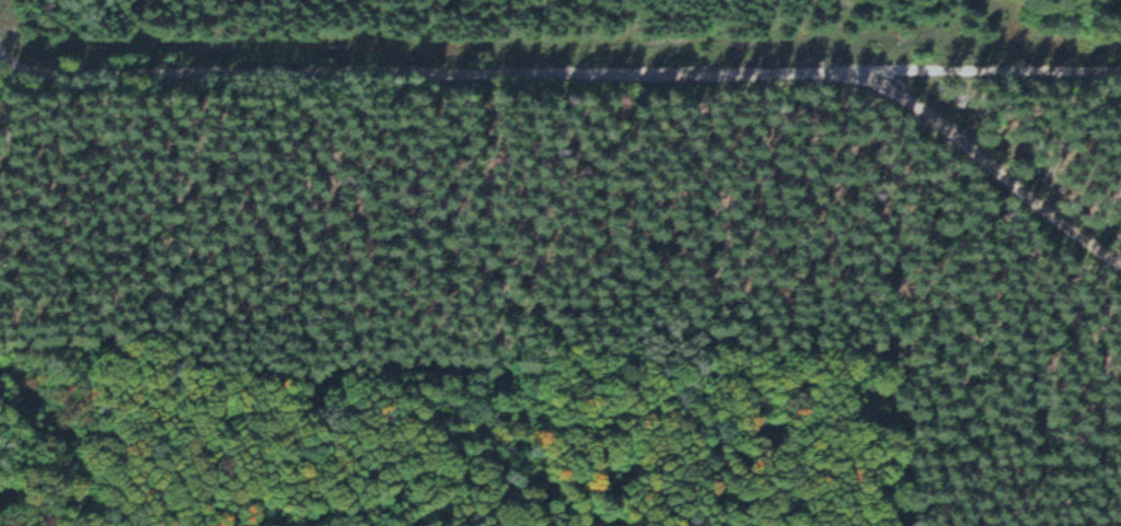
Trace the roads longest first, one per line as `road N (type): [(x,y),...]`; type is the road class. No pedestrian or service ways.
road 1 (residential): [(1120,264),(895,94),(839,73),(0,58)]
road 2 (track): [(839,73),(1120,73)]
road 3 (track): [(0,393),(100,483),(107,525)]

